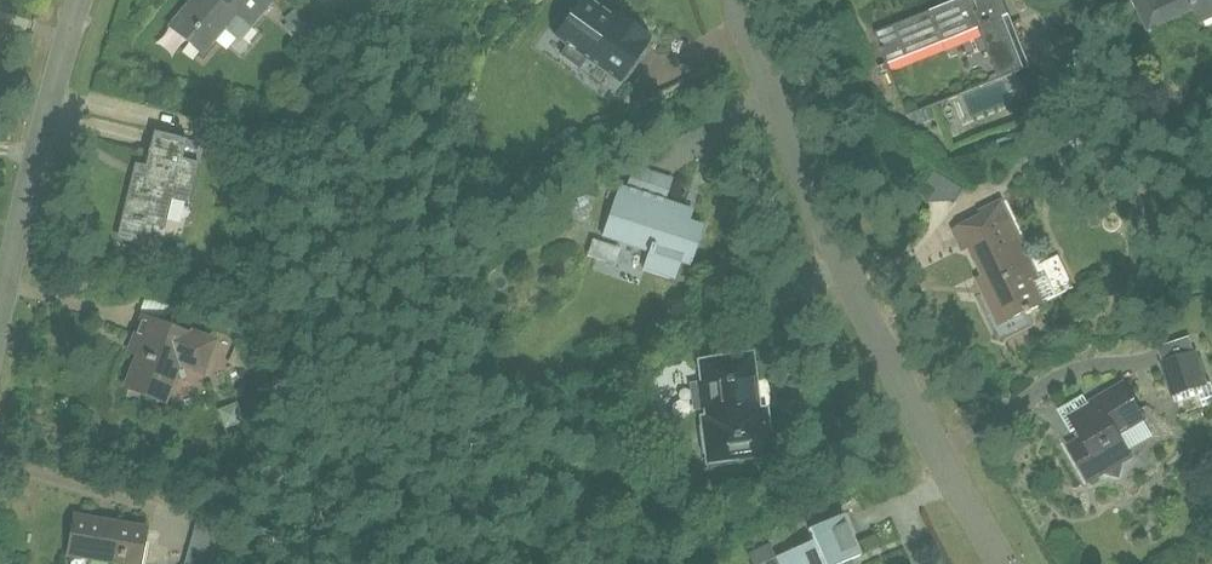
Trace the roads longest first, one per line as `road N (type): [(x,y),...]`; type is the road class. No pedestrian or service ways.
road 1 (residential): [(1003,563),(872,329),(741,0)]
road 2 (residential): [(0,305),(80,0)]

